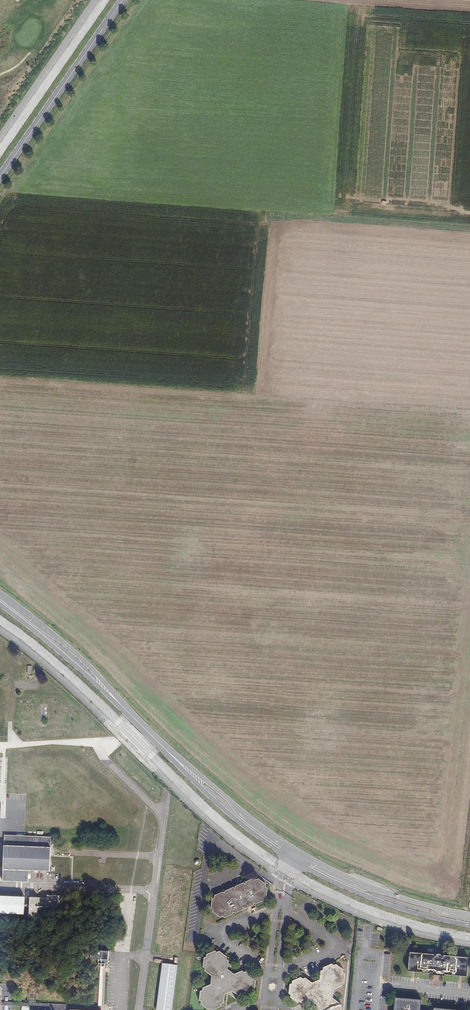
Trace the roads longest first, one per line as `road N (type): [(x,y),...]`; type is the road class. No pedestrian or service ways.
road 1 (secondary): [(173,756),(229,814),(309,869),(387,904),(469,925)]
road 2 (secondary): [(469,916),(322,867),(173,756)]
road 3 (primary): [(0,177),(123,0)]
road 4 (secondary): [(121,705),(65,642),(0,595)]
road 5 (secondary): [(0,605),(121,705)]

